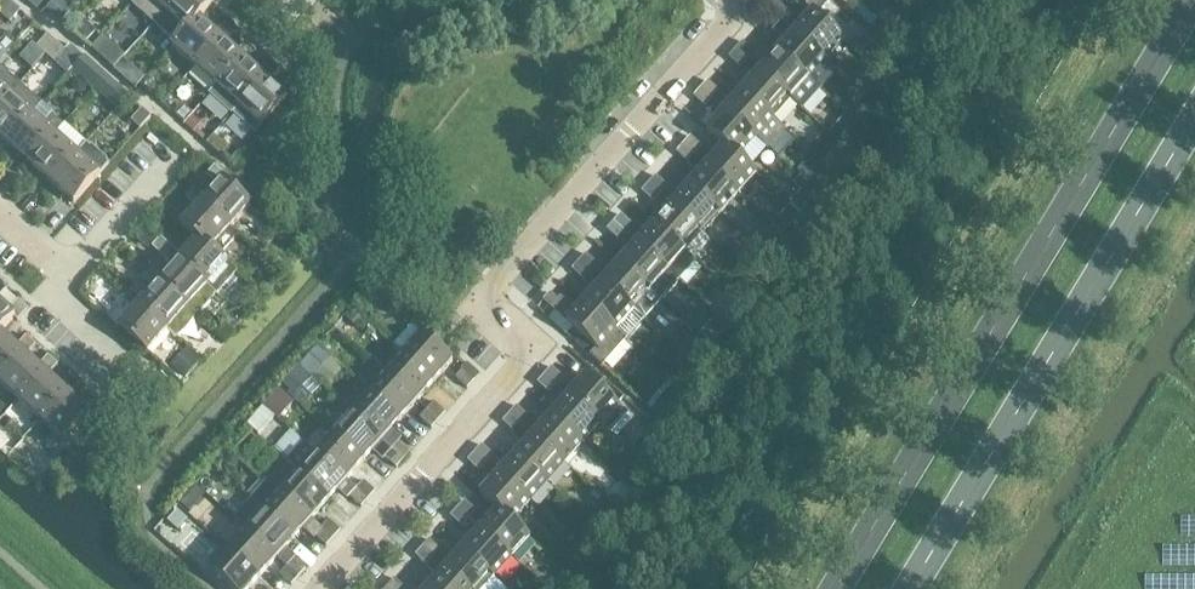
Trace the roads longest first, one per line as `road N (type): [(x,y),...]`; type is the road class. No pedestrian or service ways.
road 1 (residential): [(319,588),(509,386),(516,341),(506,287),(702,60),(723,27),(728,0)]
road 2 (trunk): [(1192,0),(834,588)]
road 3 (trunk): [(914,588),(1194,127)]
road 4 (residential): [(69,280),(175,156)]
road 5 (residential): [(147,376),(56,295),(69,280)]

